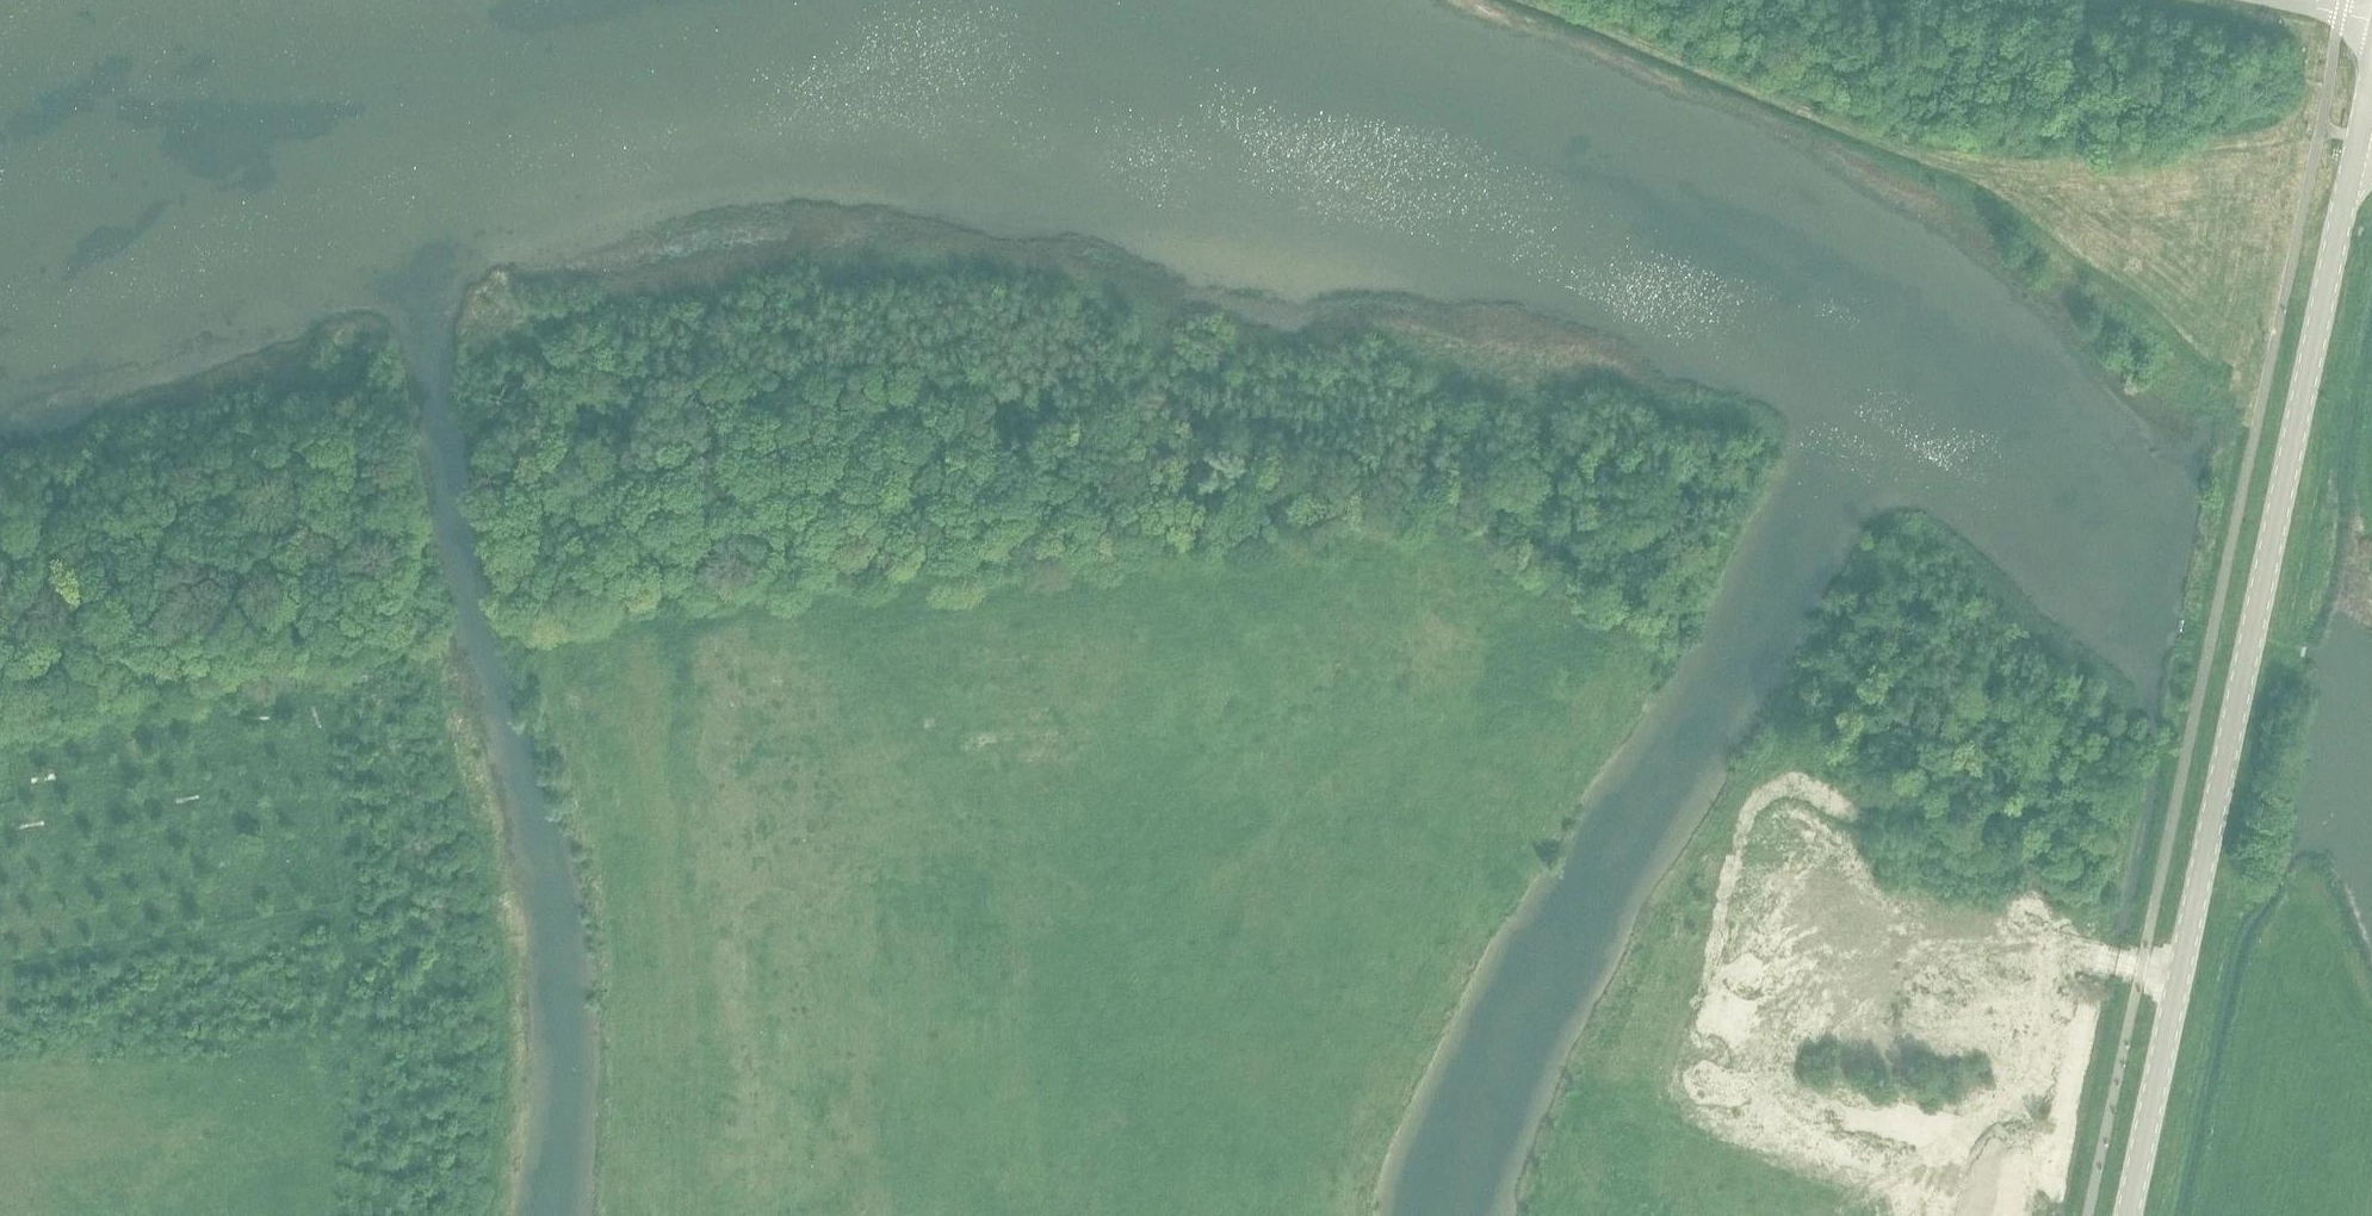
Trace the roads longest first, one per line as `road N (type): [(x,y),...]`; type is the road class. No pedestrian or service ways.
road 1 (tertiary): [(2126,1215),(2357,136)]

